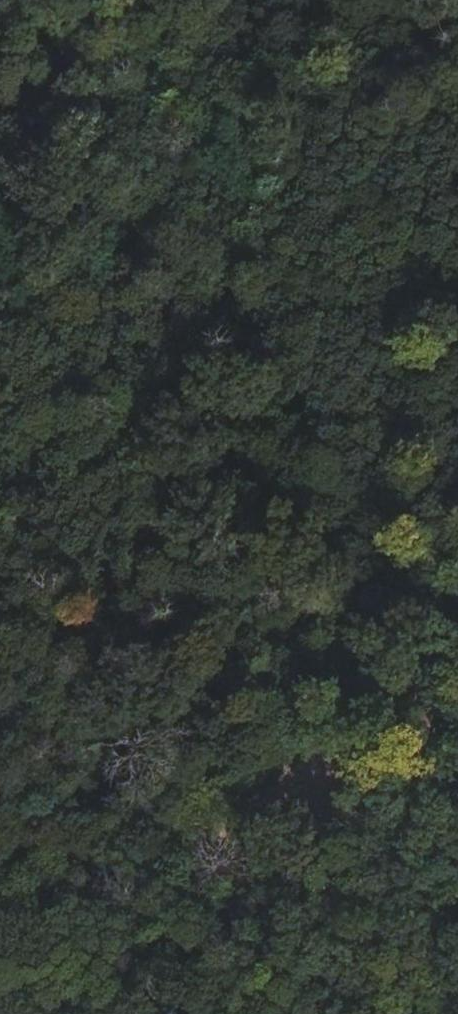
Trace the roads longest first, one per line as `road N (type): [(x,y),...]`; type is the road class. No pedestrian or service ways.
road 1 (track): [(249,0),(294,794)]
road 2 (track): [(0,495),(65,552),(294,794),(457,854)]
road 3 (track): [(457,766),(294,794),(156,801),(0,781)]
road 4 (track): [(155,1013),(294,794)]
road 5 (track): [(294,794),(410,1013)]
road 6 (track): [(137,0),(0,52)]

